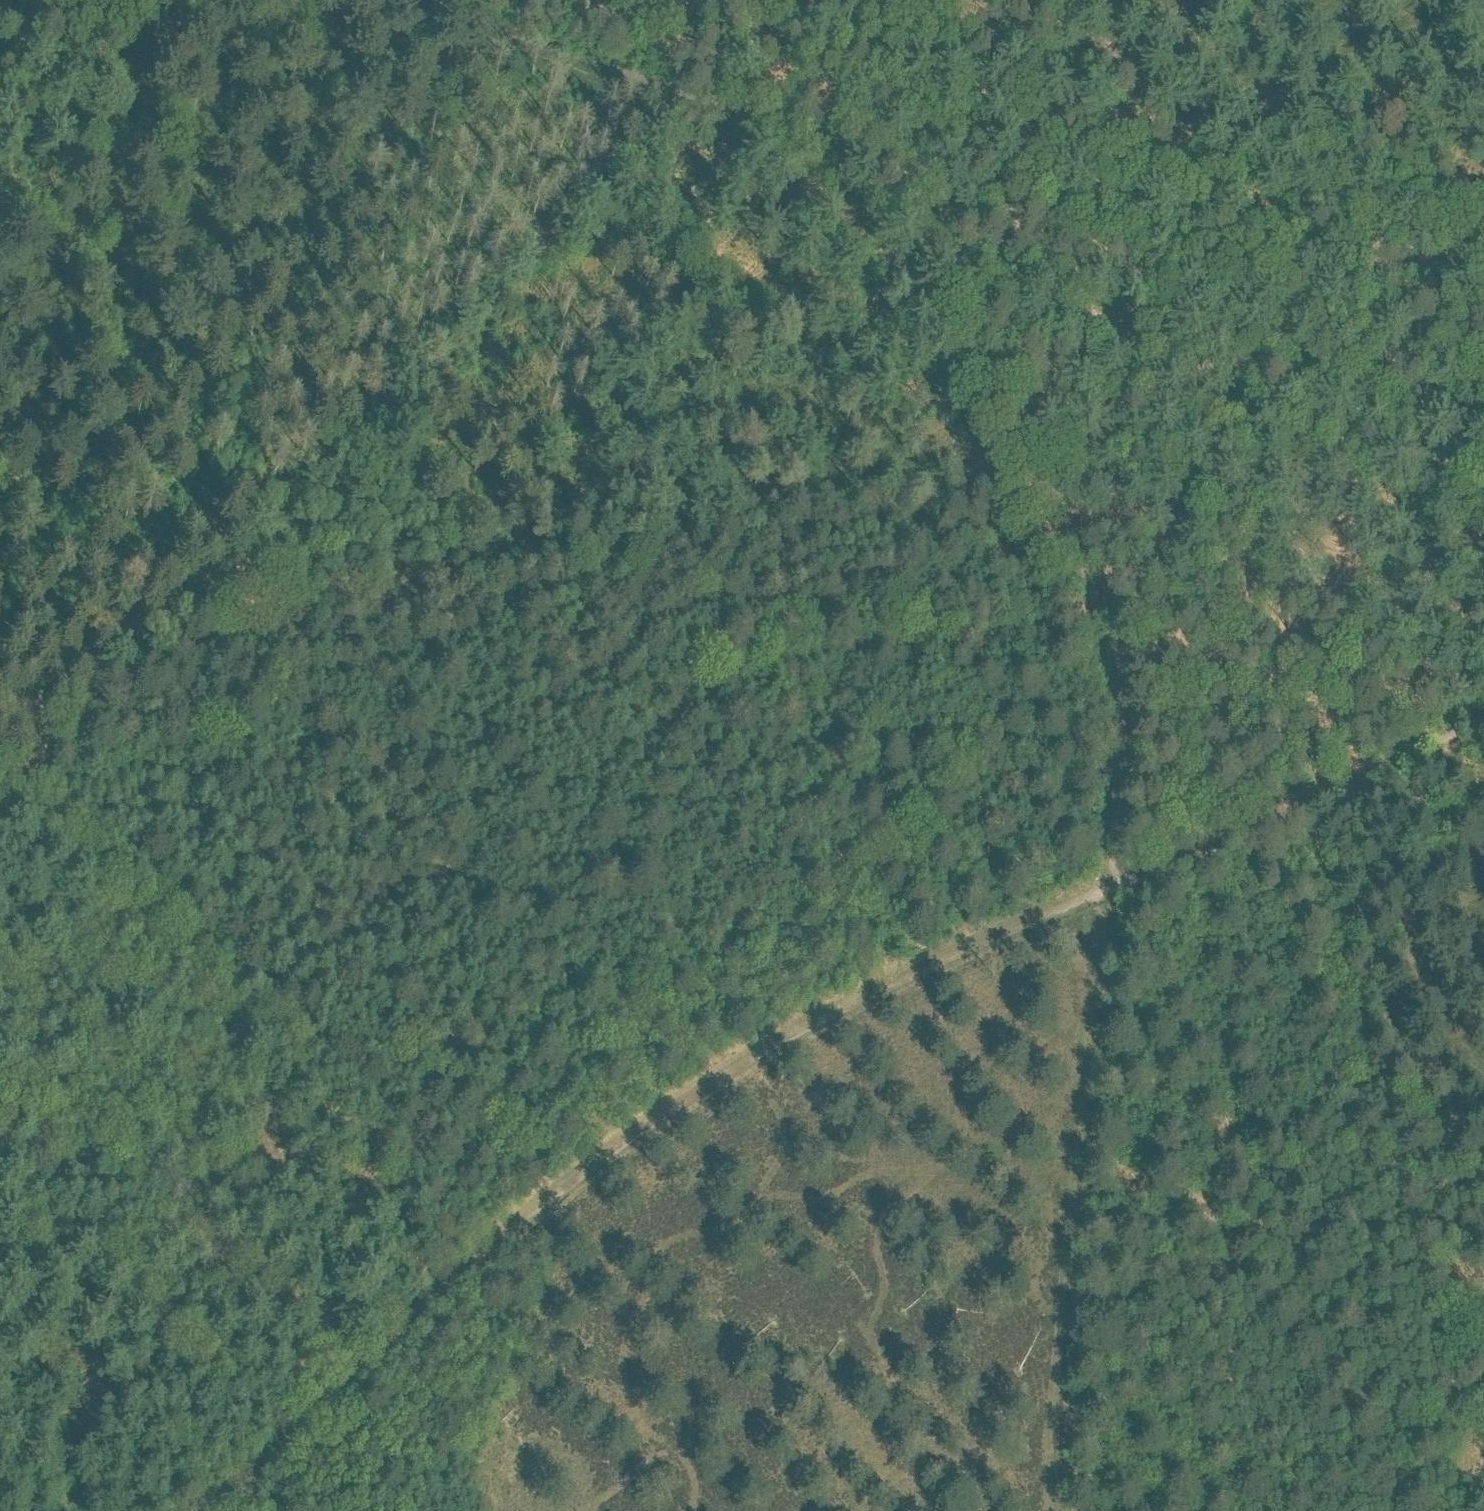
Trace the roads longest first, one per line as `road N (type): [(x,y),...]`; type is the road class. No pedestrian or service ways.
road 1 (track): [(208,1510),(451,1277),(594,1156),(748,1053),(904,977),(1114,894)]
road 2 (track): [(666,88),(835,225),(1025,454),(1118,658),(1129,715),(1114,894)]
road 3 (track): [(1114,894),(1083,1103),(1057,1510)]
road 4 (track): [(1114,894),(1263,831),(1483,716)]
road 5 (track): [(0,235),(230,0)]

